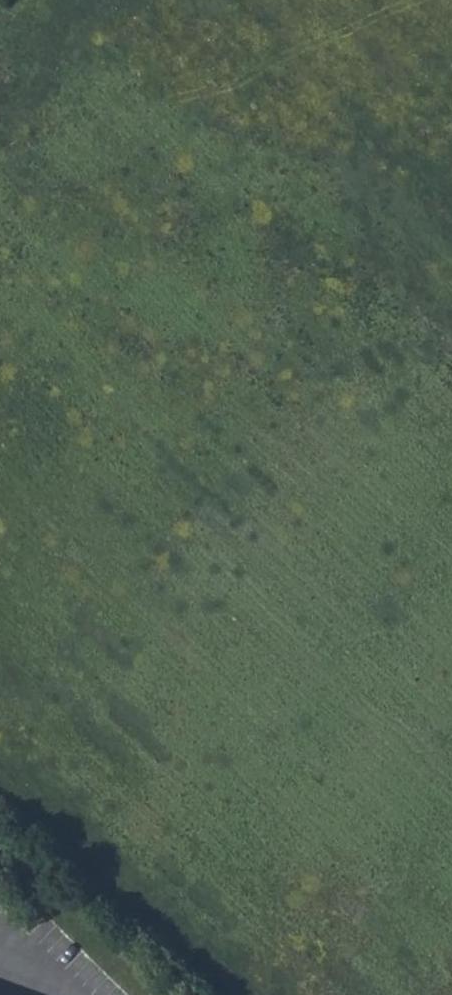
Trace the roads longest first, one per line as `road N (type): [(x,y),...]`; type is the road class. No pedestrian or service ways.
road 1 (track): [(0,856),(125,994)]

